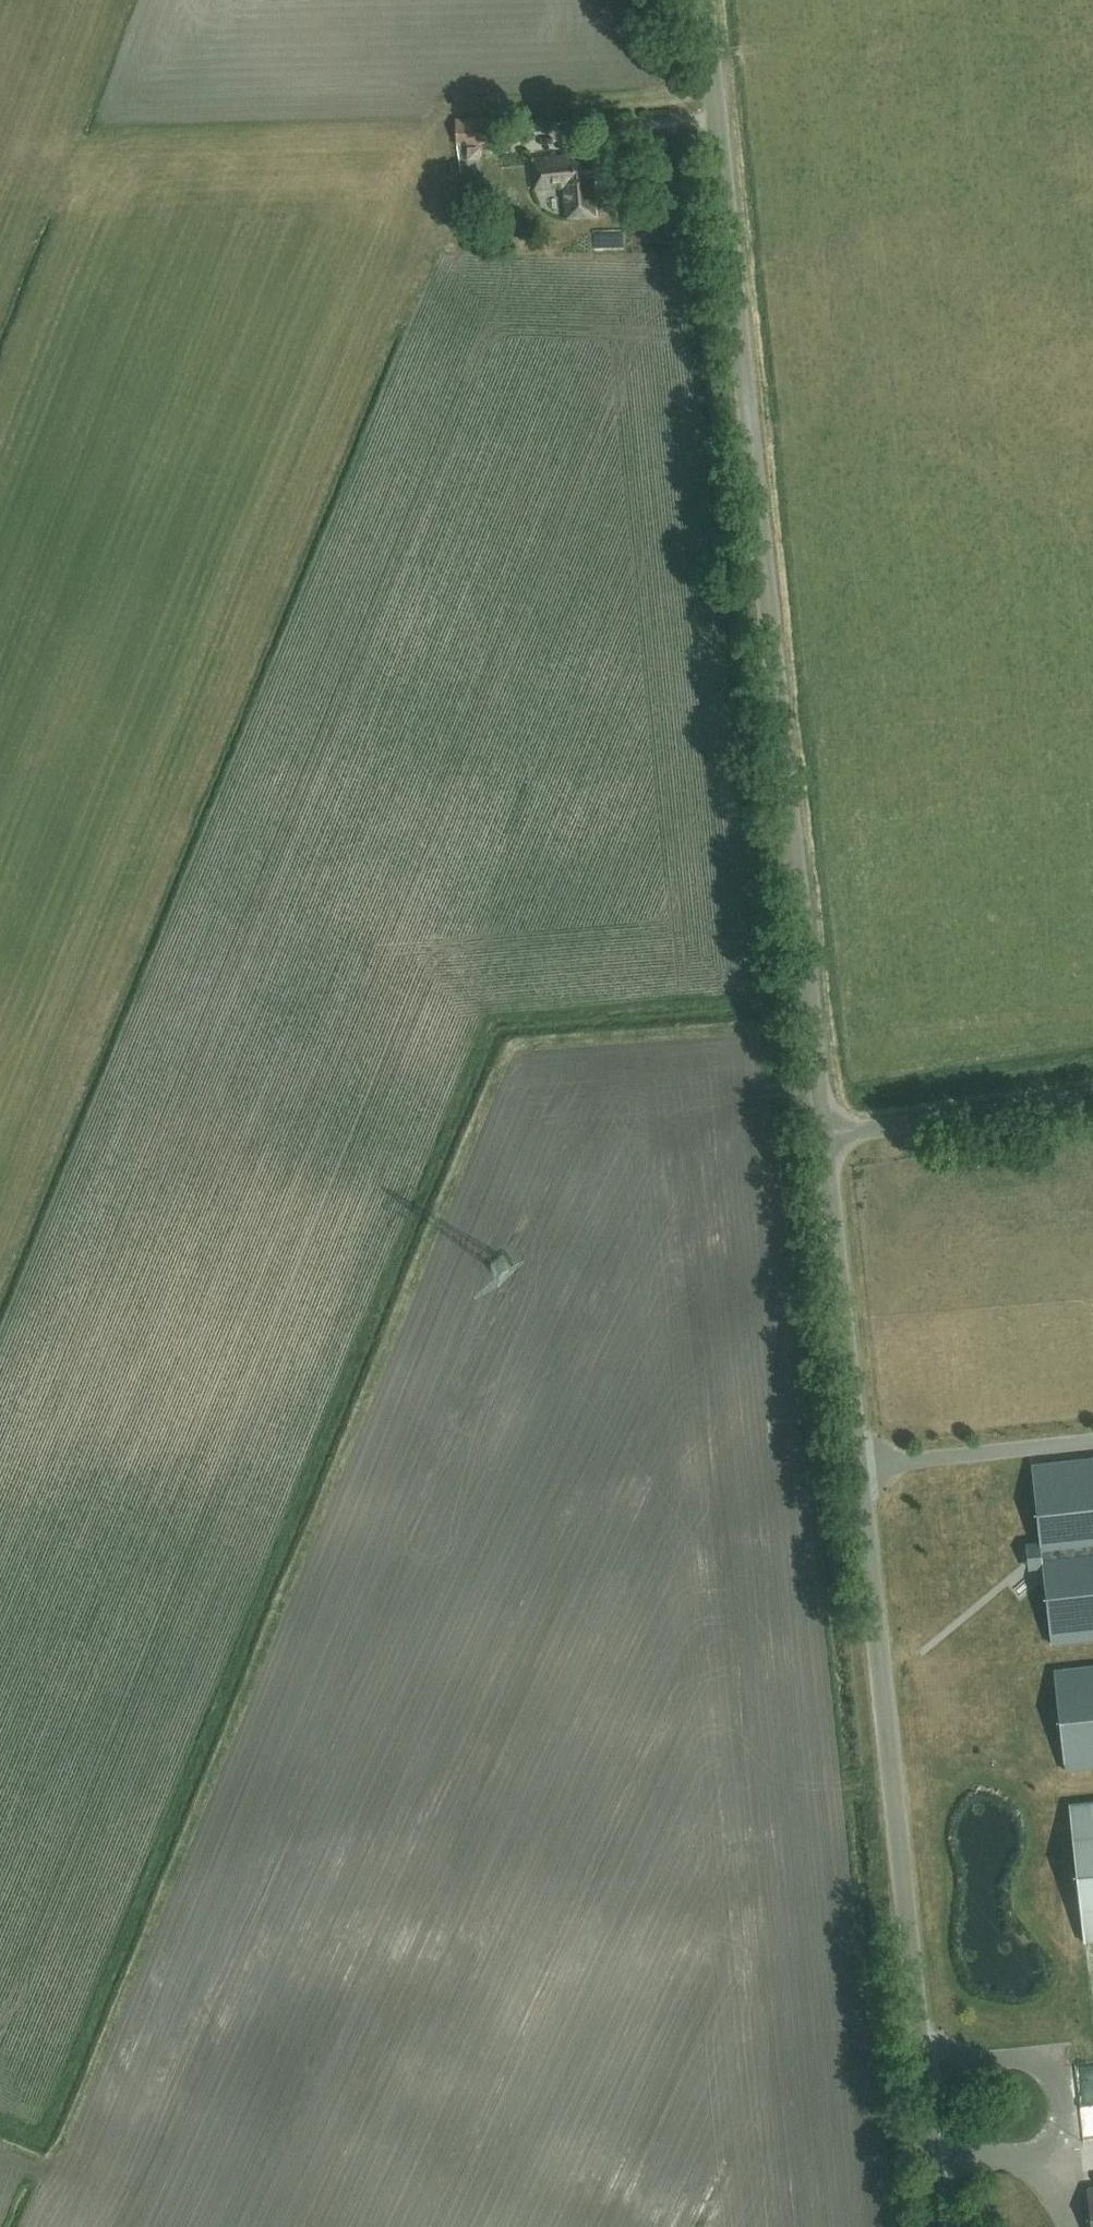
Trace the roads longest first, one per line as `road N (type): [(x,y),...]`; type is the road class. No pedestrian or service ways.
road 1 (unclassified): [(822,1142),(709,0)]
road 2 (unclassified): [(940,2226),(822,1142)]
road 3 (unclassified): [(822,1142),(1092,1106)]

